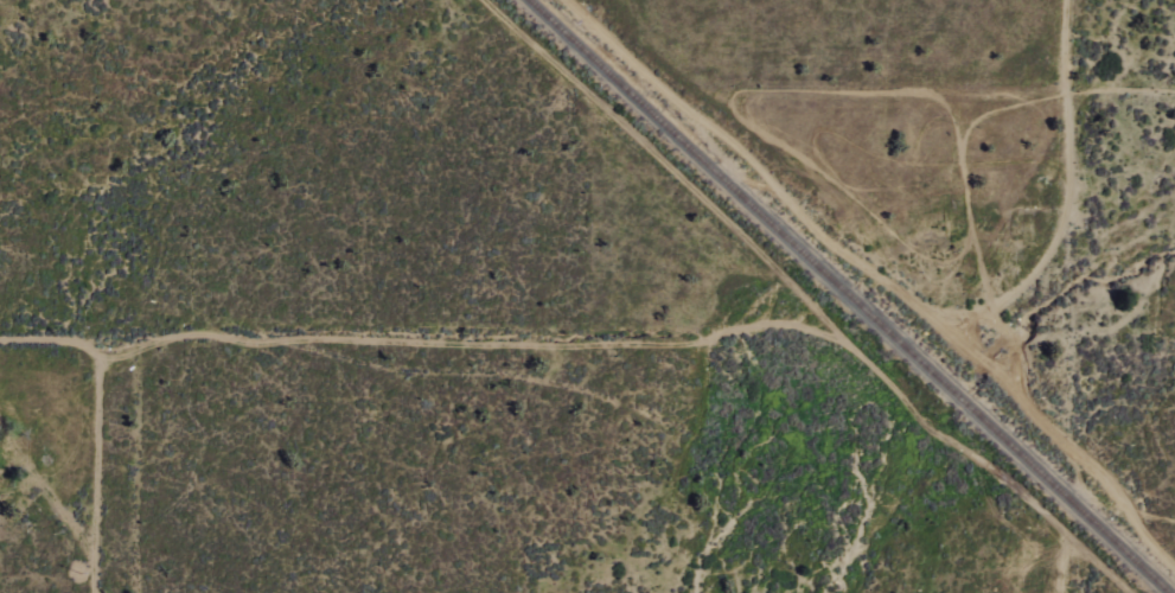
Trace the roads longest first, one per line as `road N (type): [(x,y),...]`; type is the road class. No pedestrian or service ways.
road 1 (residential): [(0,330),(503,345),(786,336)]
road 2 (track): [(1067,0),(1073,427)]
road 3 (track): [(88,327),(88,592)]
road 4 (track): [(88,540),(25,464),(0,419)]

